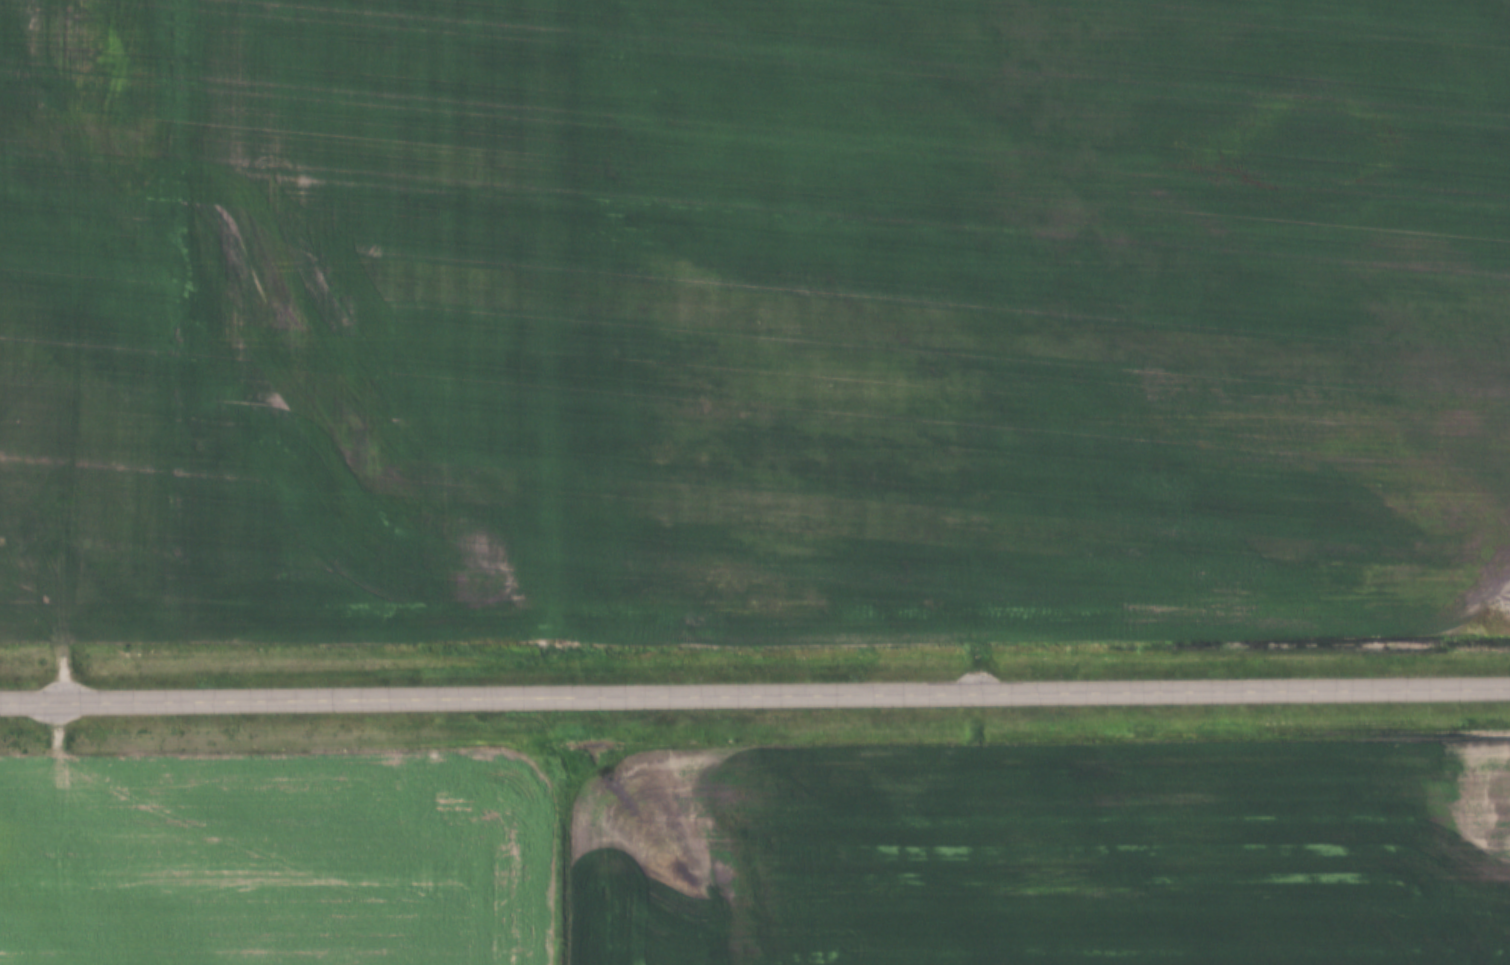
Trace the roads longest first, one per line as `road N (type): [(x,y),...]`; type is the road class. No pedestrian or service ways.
road 1 (residential): [(0,699),(1509,684)]

